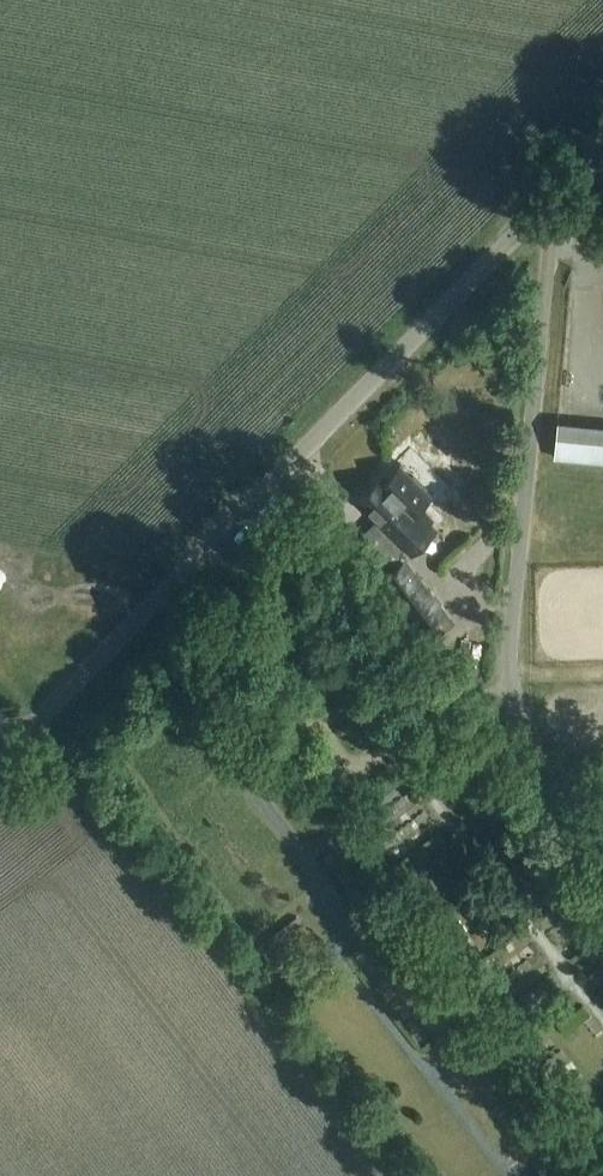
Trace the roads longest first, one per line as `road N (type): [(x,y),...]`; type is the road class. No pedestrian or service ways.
road 1 (unclassified): [(0,754),(551,201)]
road 2 (unclassified): [(551,201),(510,677),(521,715),(602,824)]

